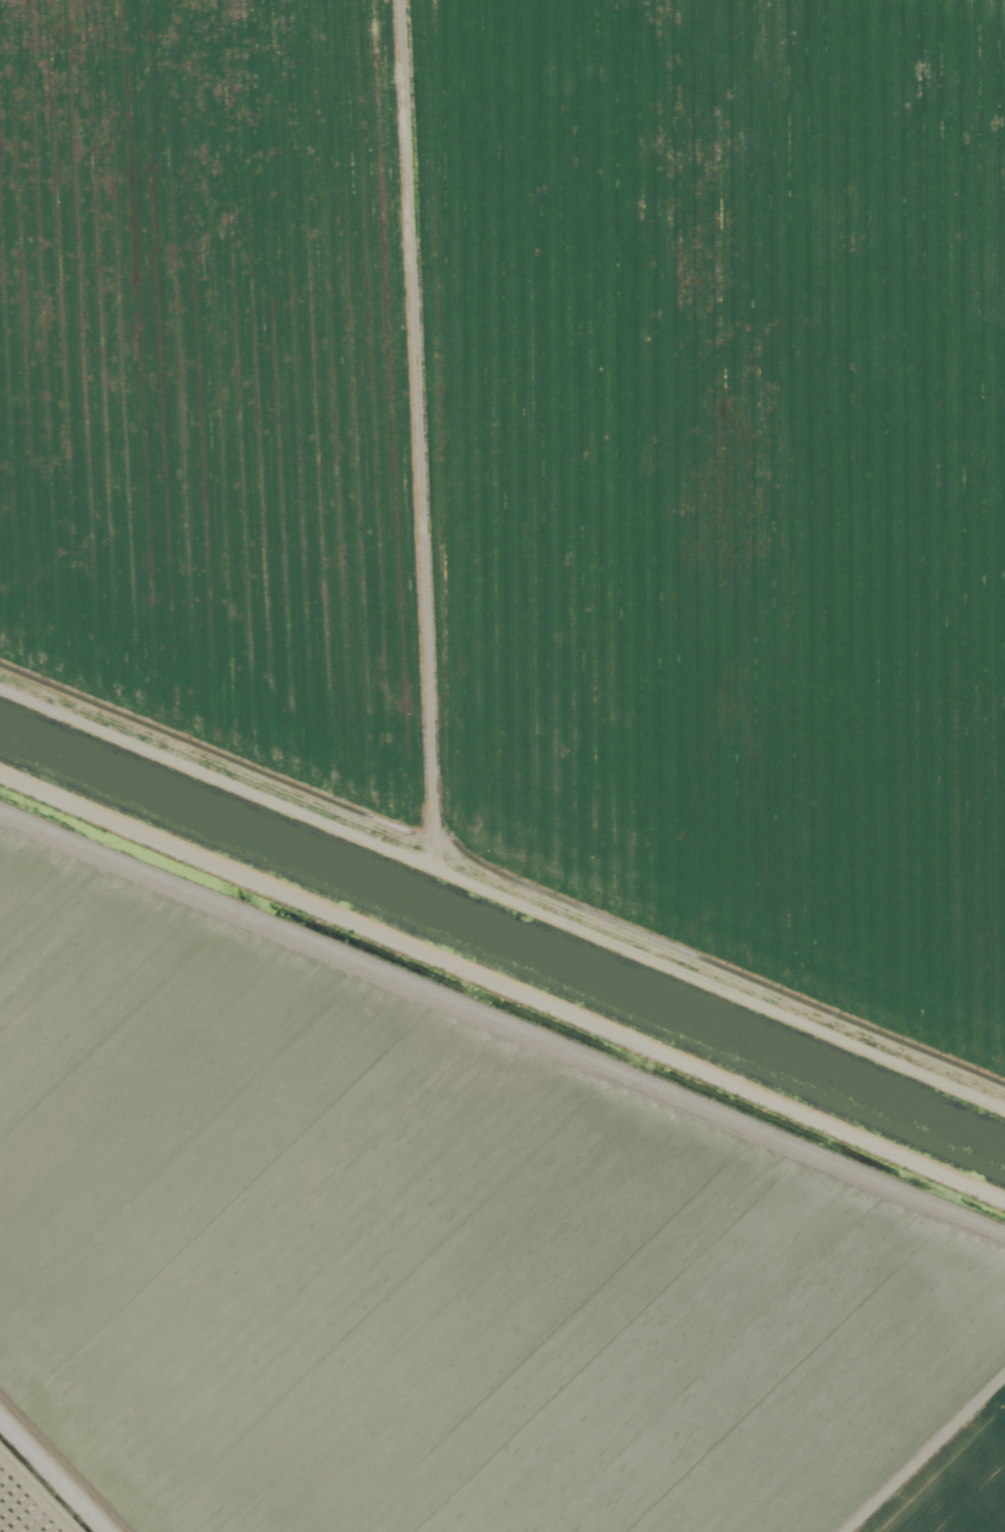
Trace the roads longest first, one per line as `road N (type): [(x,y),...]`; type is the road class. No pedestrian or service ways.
road 1 (residential): [(461,788),(291,735),(0,613)]

